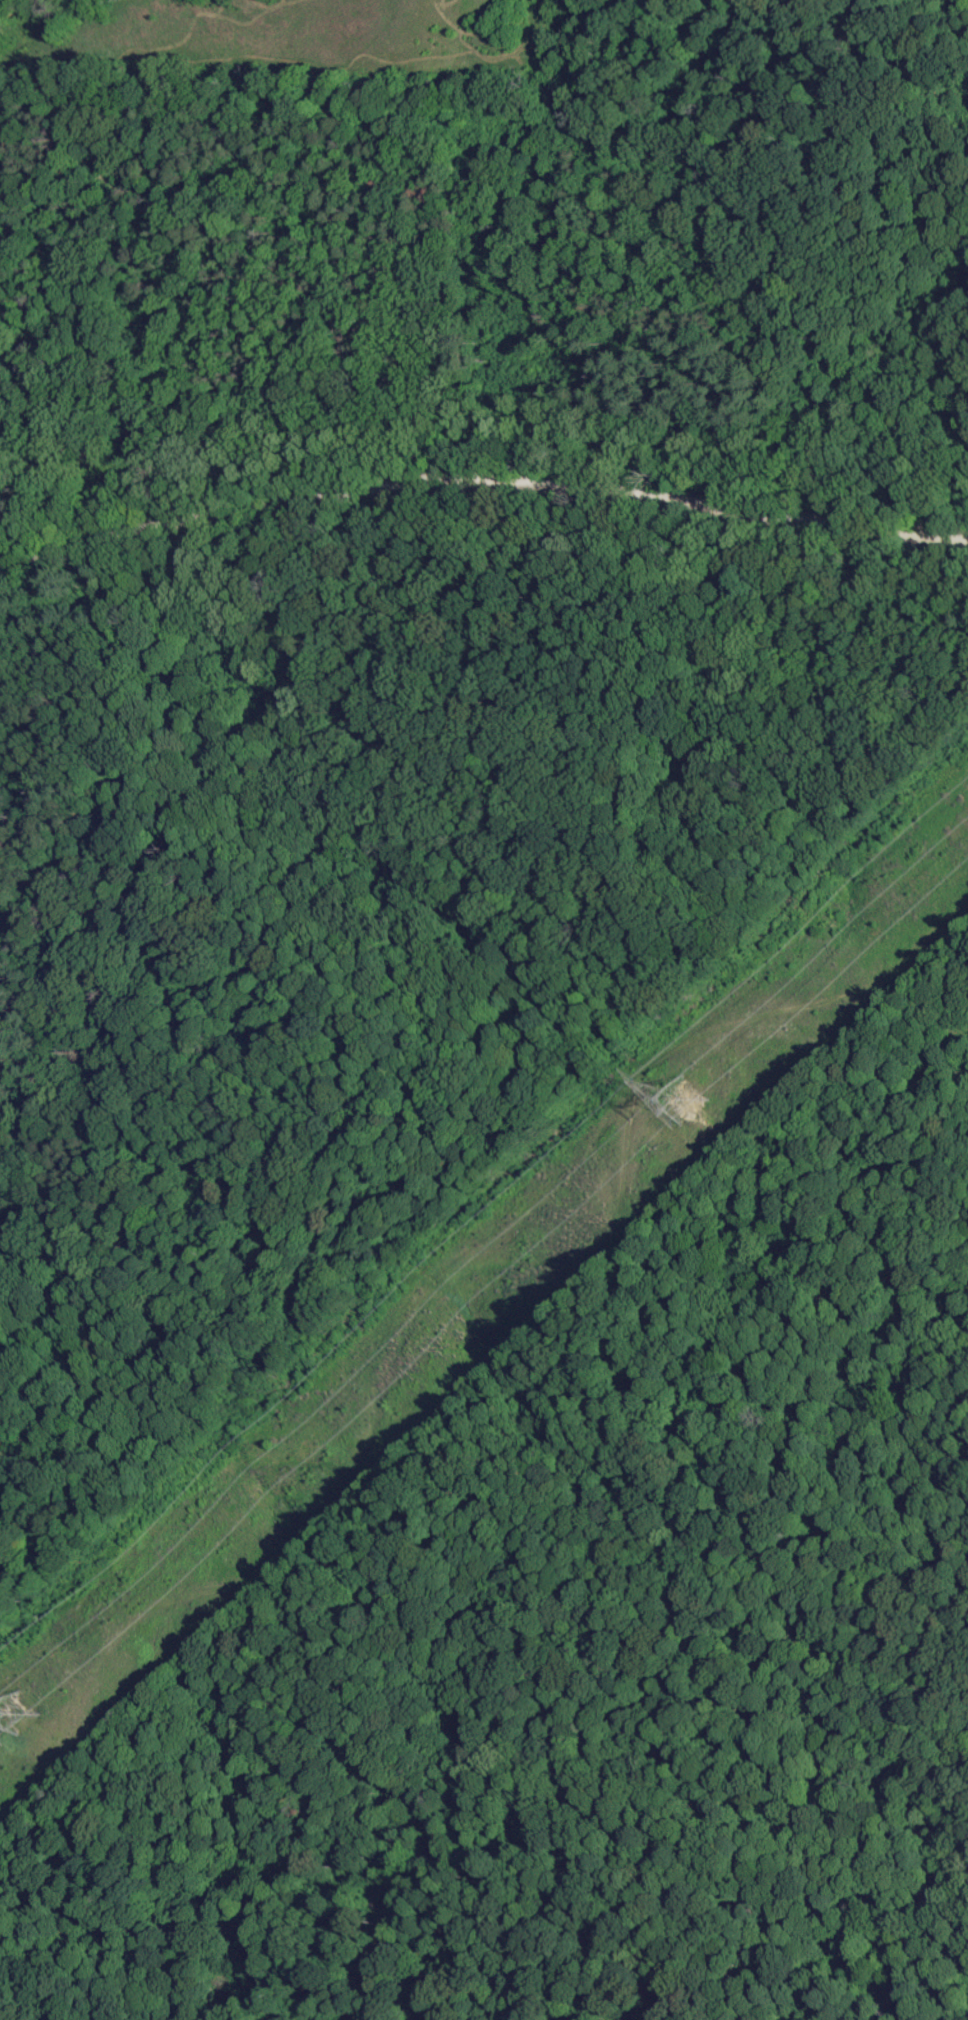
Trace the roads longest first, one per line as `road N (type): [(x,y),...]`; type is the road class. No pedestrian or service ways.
road 1 (residential): [(967,558),(550,493),(128,558),(0,595)]

